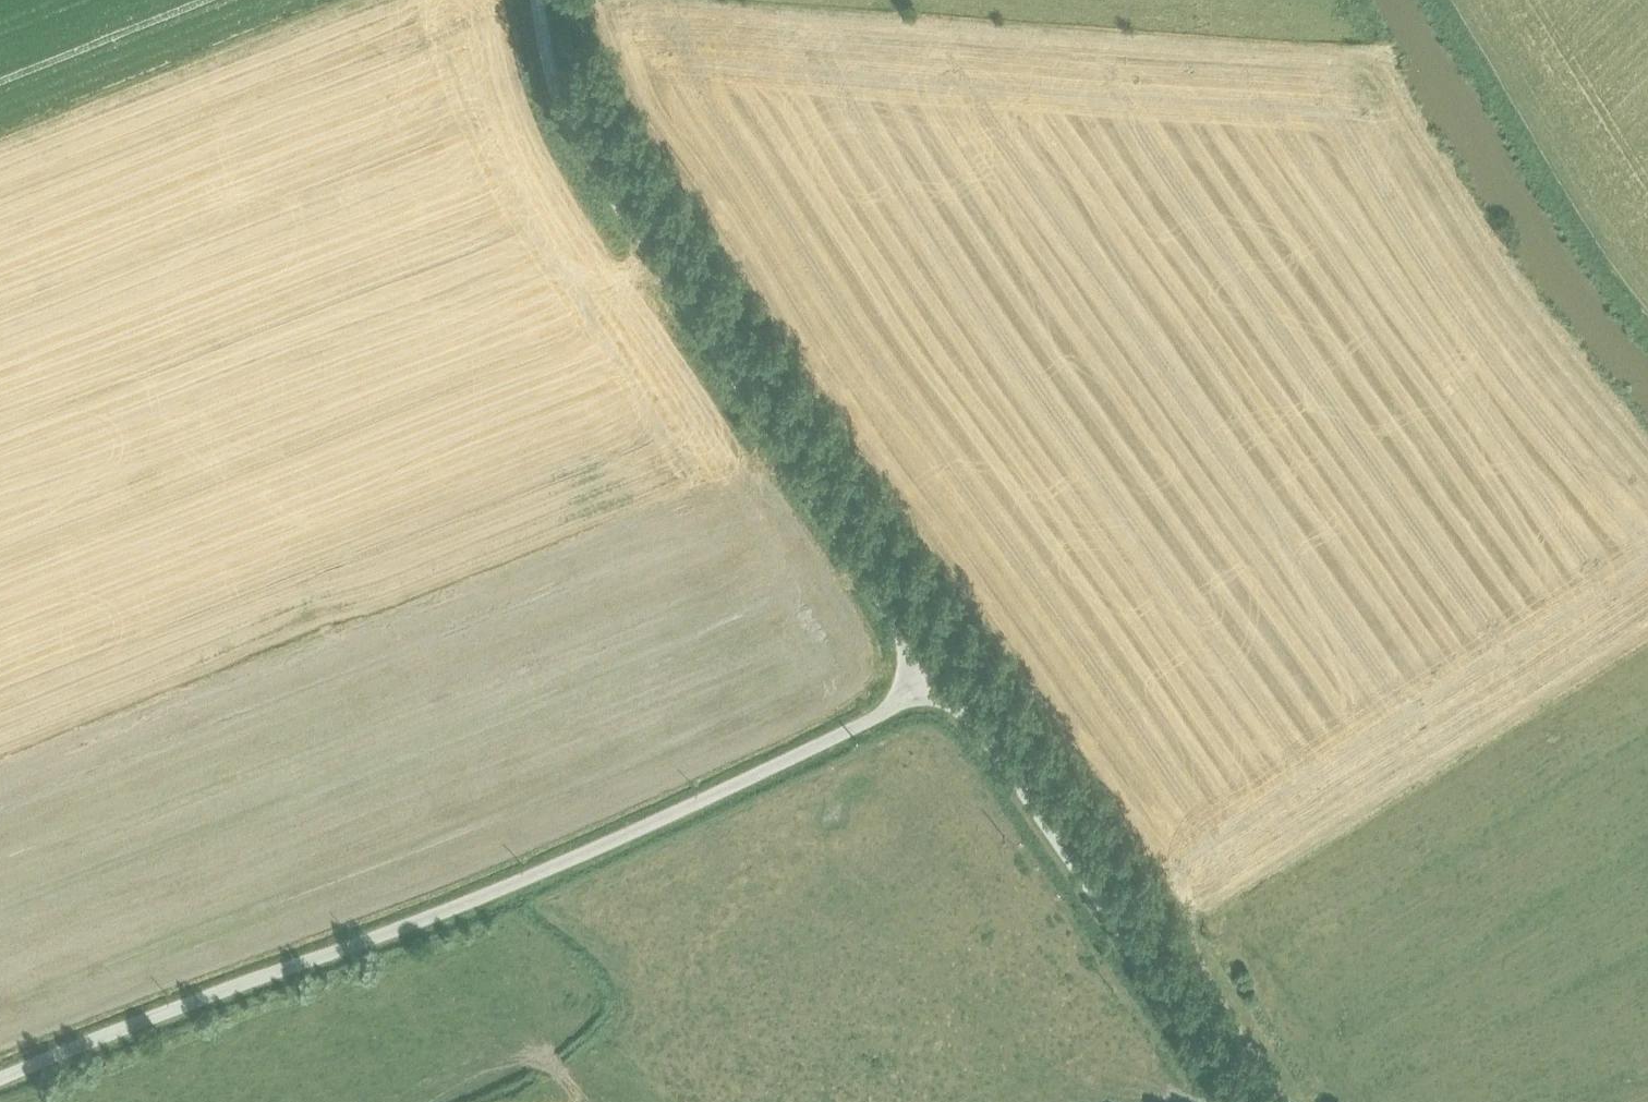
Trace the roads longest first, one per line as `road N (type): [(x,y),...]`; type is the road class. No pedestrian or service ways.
road 1 (unclassified): [(541,0),(550,74),(587,149),(932,682),(882,714),(494,891),(0,1075)]
road 2 (track): [(1242,1101),(973,720),(932,682)]

